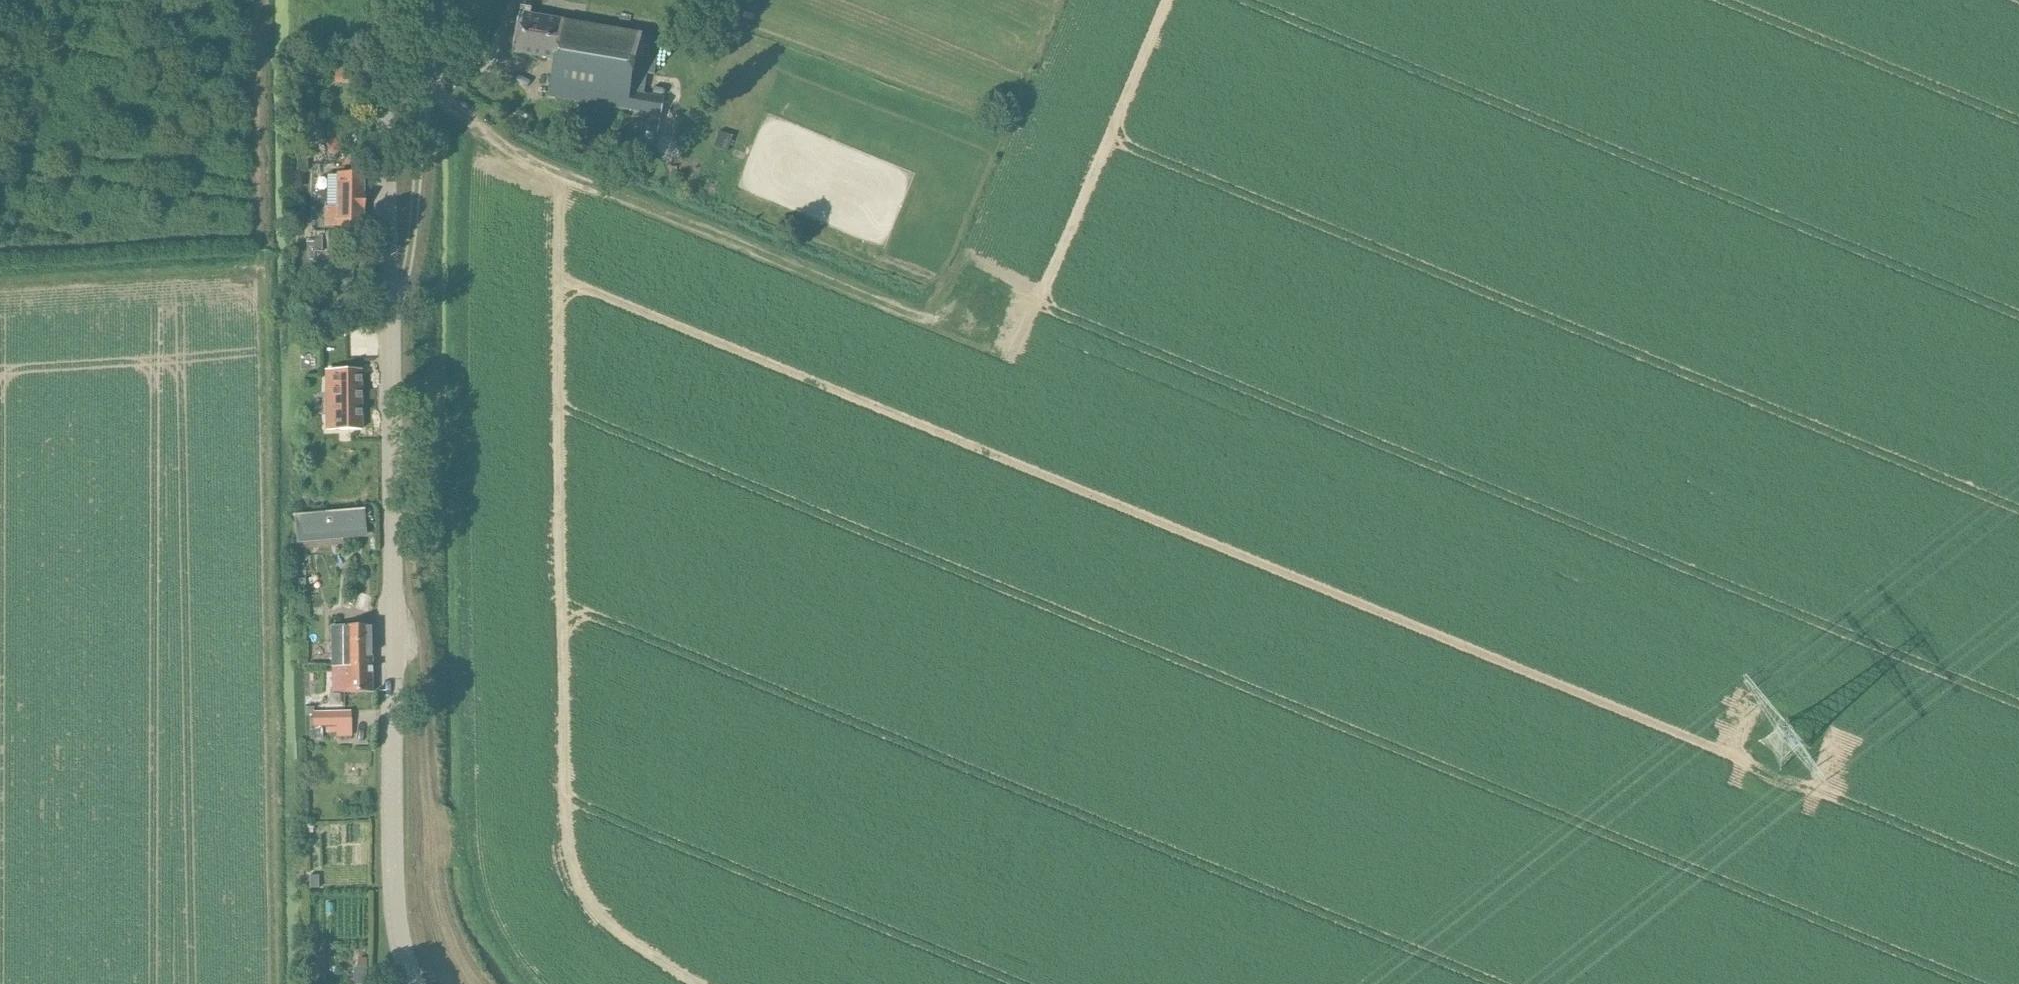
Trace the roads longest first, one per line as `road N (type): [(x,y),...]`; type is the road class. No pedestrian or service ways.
road 1 (unclassified): [(412,983),(397,926),(391,842),(384,0)]

